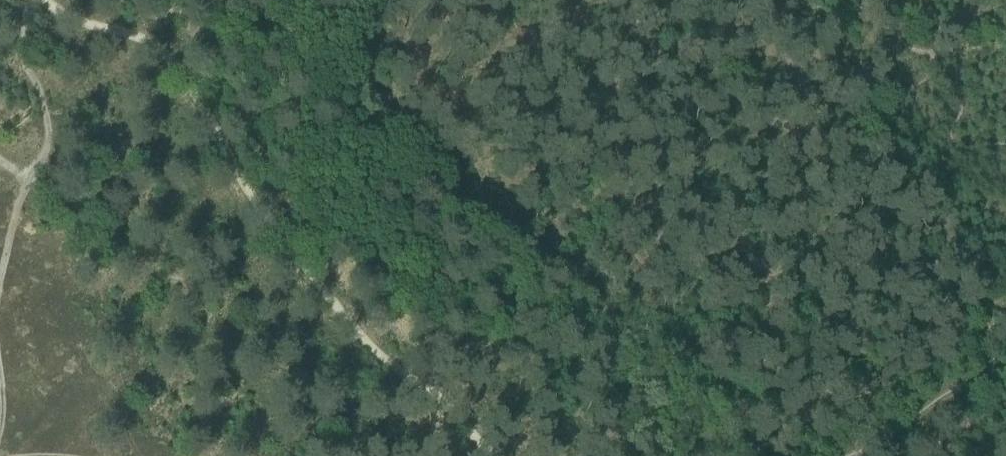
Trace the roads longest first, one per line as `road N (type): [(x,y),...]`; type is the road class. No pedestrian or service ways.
road 1 (track): [(500,455),(396,370),(340,309),(240,175),(184,72),(153,44),(38,0)]
road 2 (track): [(28,0),(23,47),(44,100),(48,153),(22,195),(0,288)]

